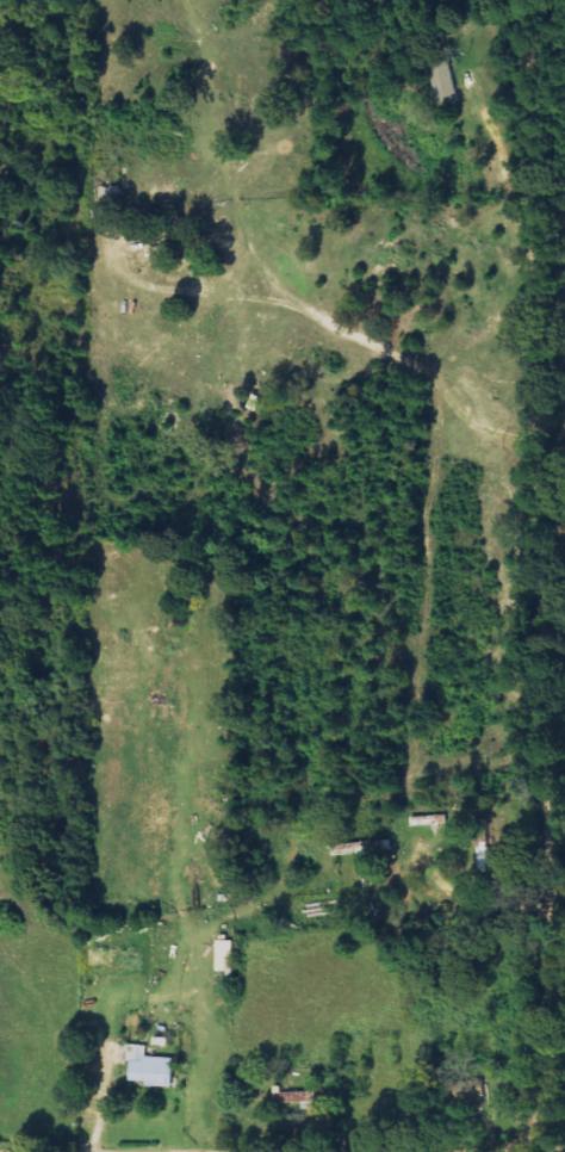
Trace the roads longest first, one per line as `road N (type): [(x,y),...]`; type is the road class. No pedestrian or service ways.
road 1 (residential): [(484,1151),(523,1138),(546,1096),(547,442),(529,123)]
road 2 (track): [(529,123),(522,0)]

